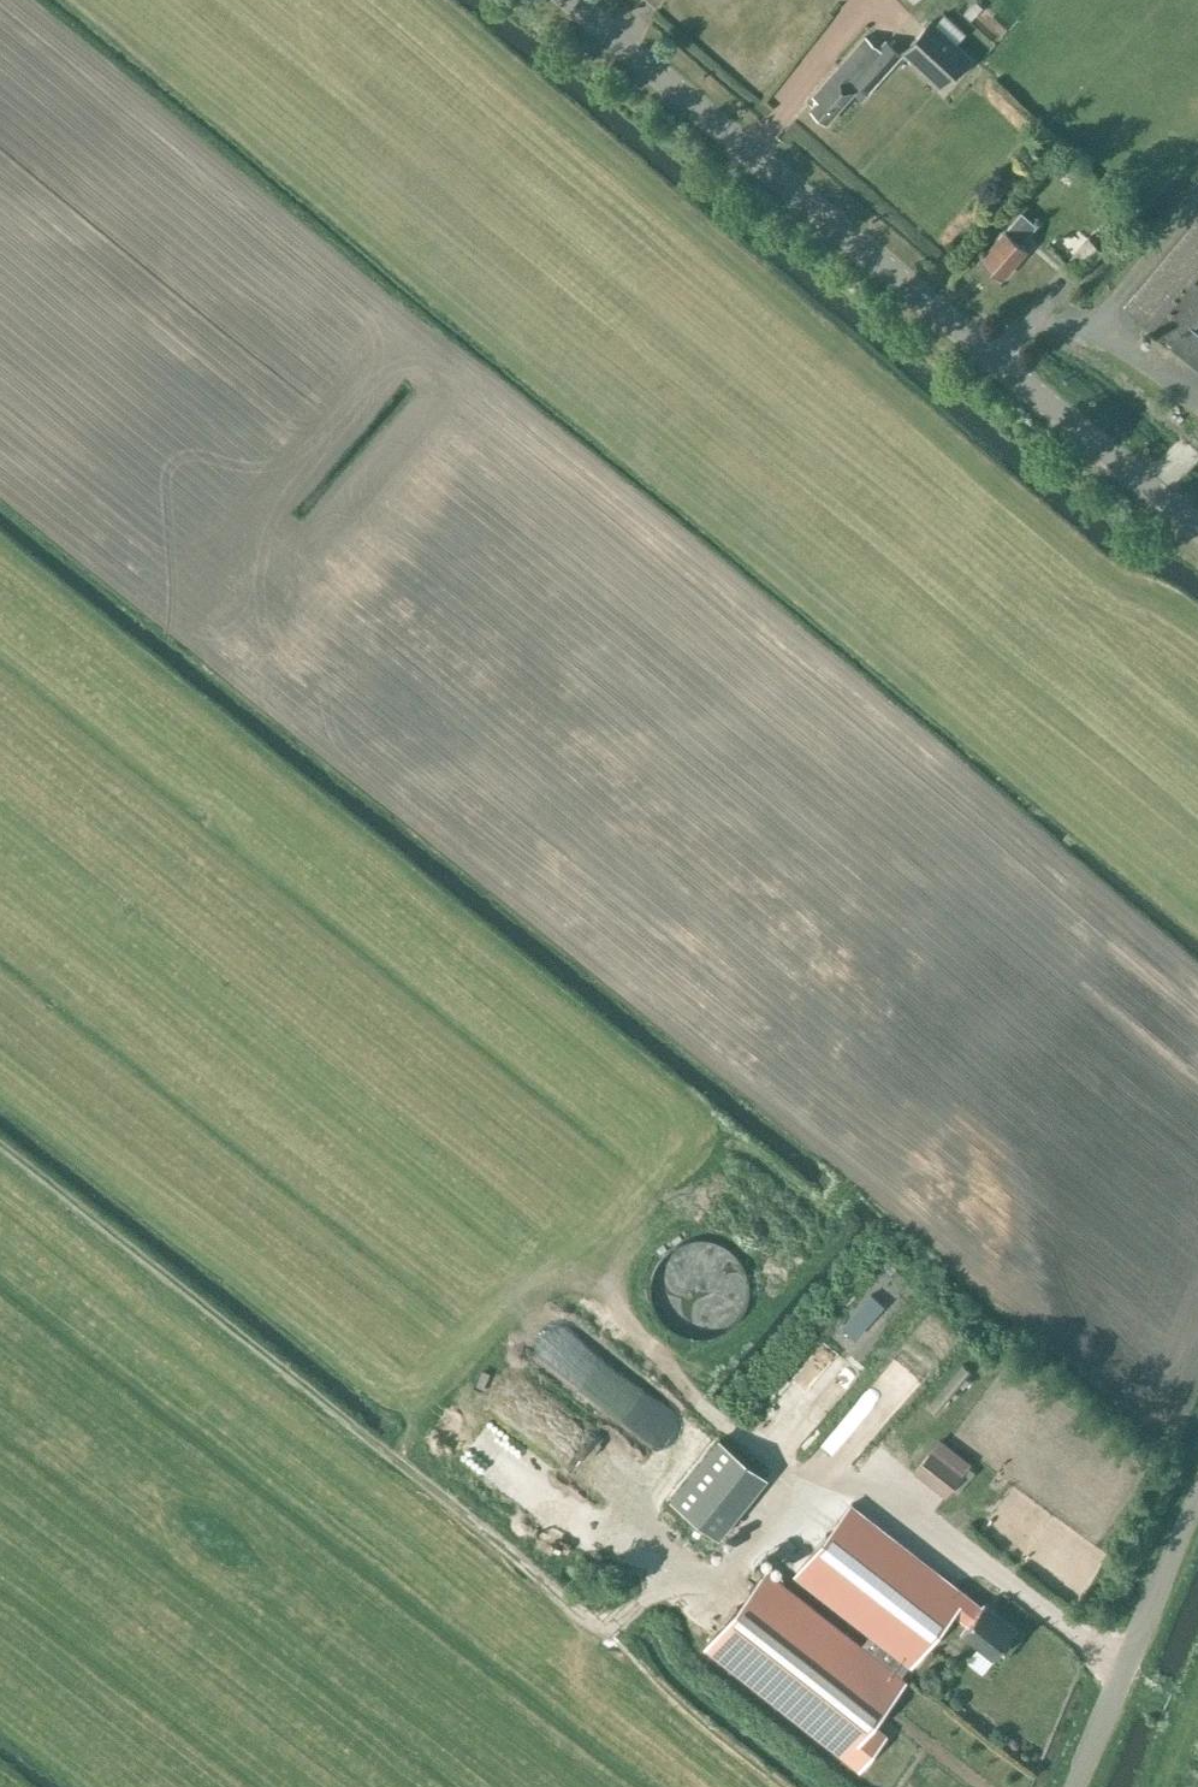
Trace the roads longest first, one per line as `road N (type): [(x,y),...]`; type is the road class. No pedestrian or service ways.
road 1 (tertiary): [(1197,528),(564,0)]
road 2 (unclassified): [(1073,1786),(1197,1495)]

